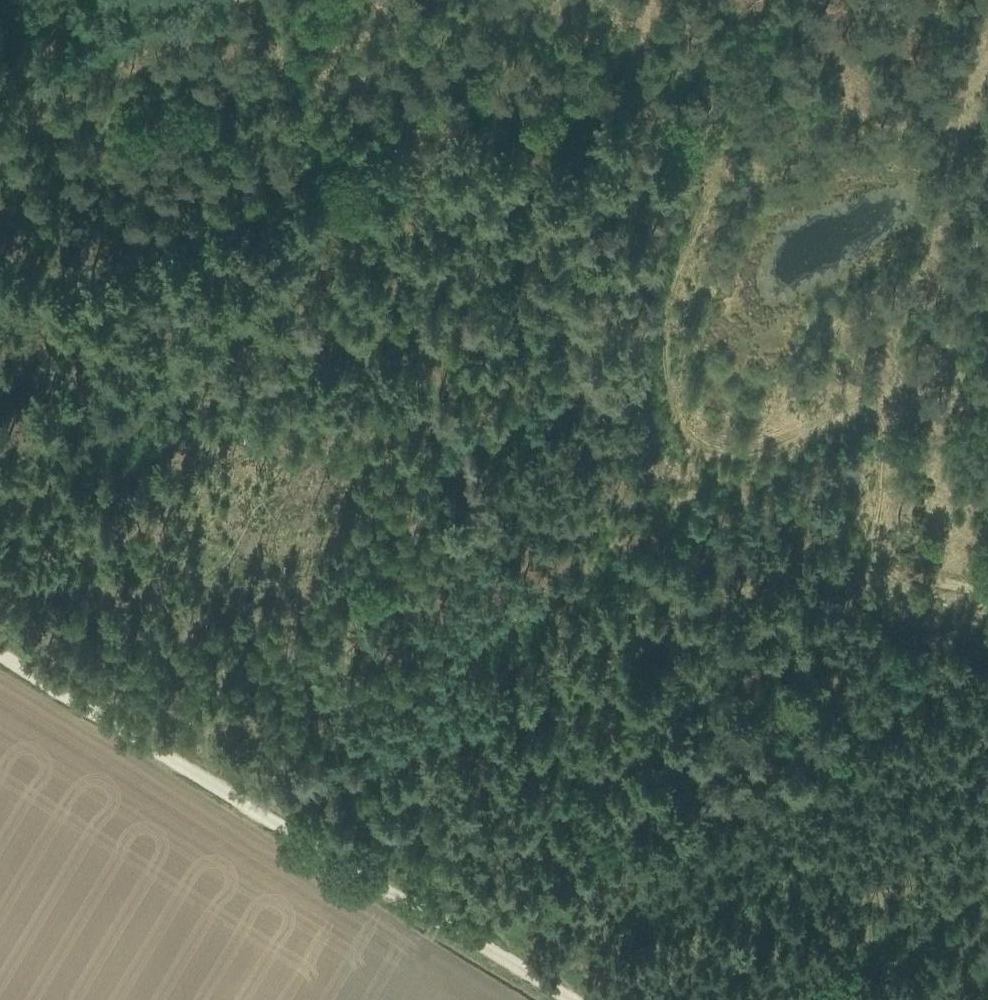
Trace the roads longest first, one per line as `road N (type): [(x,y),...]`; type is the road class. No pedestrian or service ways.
road 1 (track): [(555,999),(326,852),(0,658)]
road 2 (track): [(0,120),(235,0)]

